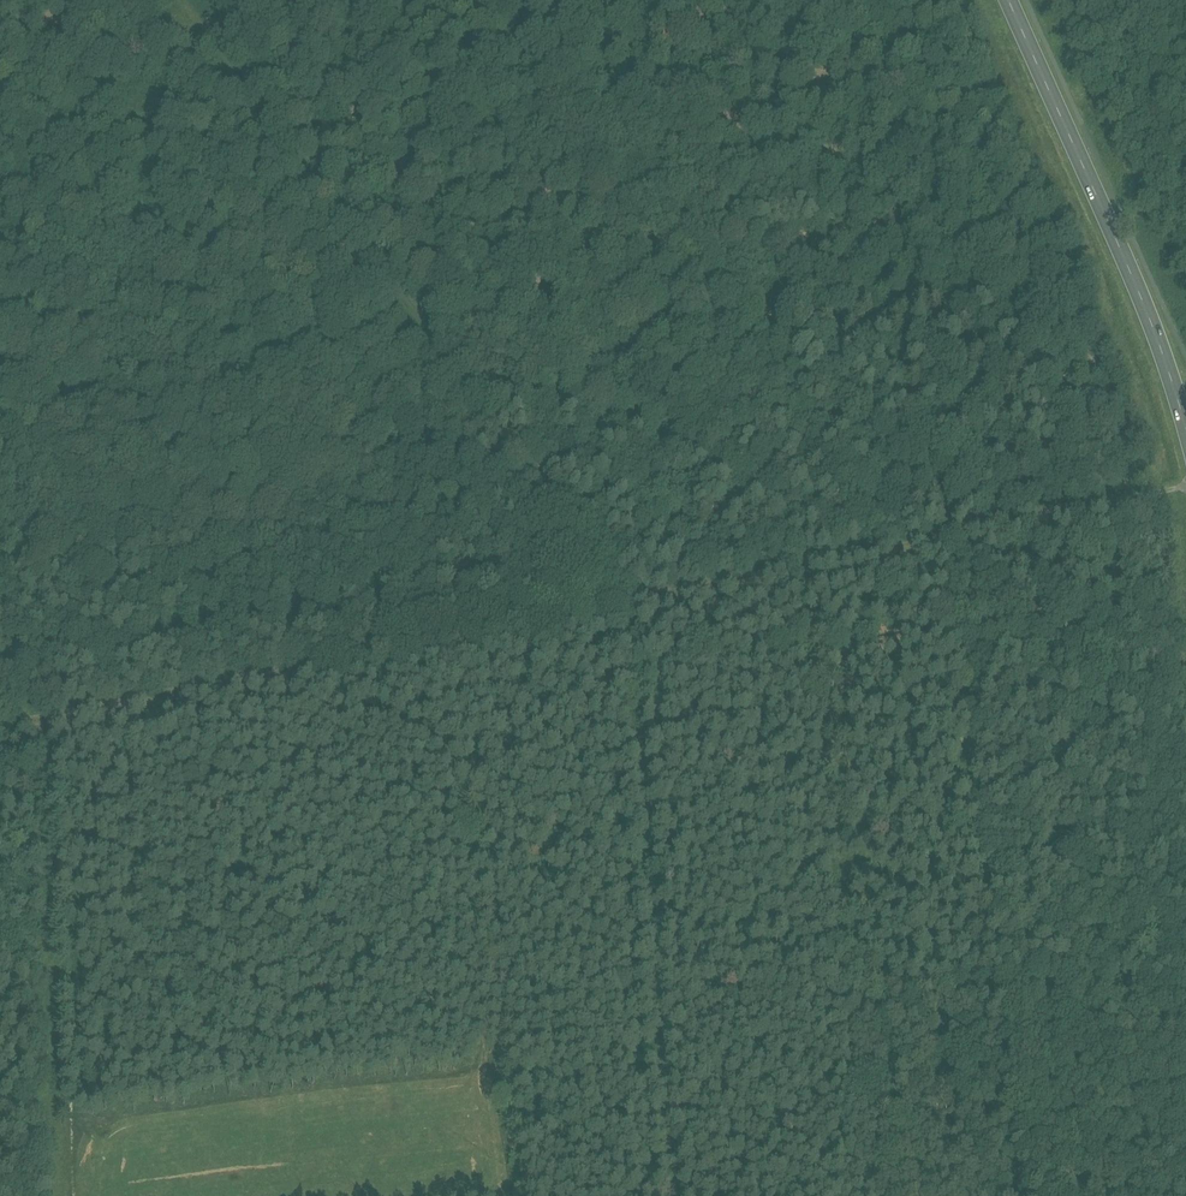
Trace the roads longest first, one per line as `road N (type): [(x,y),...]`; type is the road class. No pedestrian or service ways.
road 1 (track): [(0,725),(1185,488)]
road 2 (track): [(604,602),(188,0)]
road 3 (primary): [(1185,432),(1149,320),(1006,0)]

